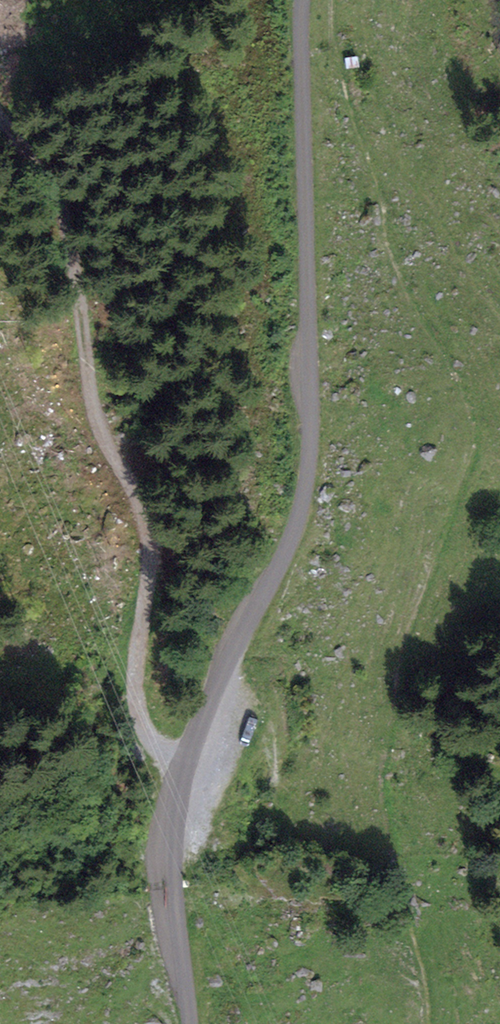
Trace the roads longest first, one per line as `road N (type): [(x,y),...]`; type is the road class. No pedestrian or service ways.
road 1 (tertiary): [(302,0),(308,472),(179,772),(165,880),(189,1023)]
road 2 (track): [(179,772),(136,710),(146,524),(93,411),(66,218),(0,118)]

